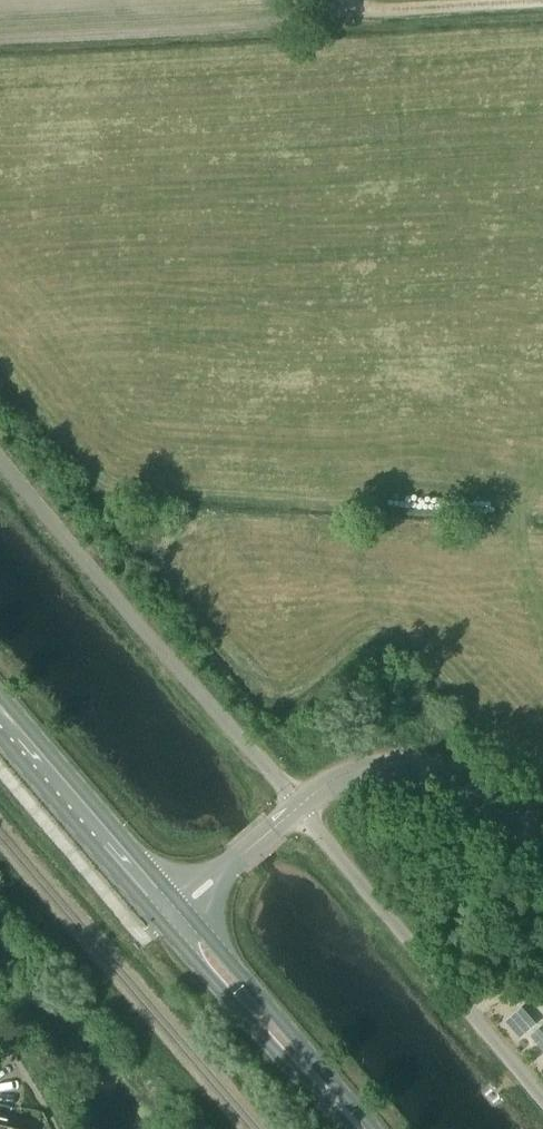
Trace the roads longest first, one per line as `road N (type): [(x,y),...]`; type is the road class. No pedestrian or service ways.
road 1 (unclassified): [(0,458),(298,807)]
road 2 (unclassified): [(542,1101),(298,807)]
road 3 (primary): [(362,1128),(174,914)]
road 4 (unclassified): [(298,807),(354,772),(418,768),(456,782),(542,847)]
road 5 (primary): [(174,914),(0,712)]
road 6 (track): [(342,0),(342,9),(505,0)]
road 7 (unclassified): [(298,807),(174,914)]

